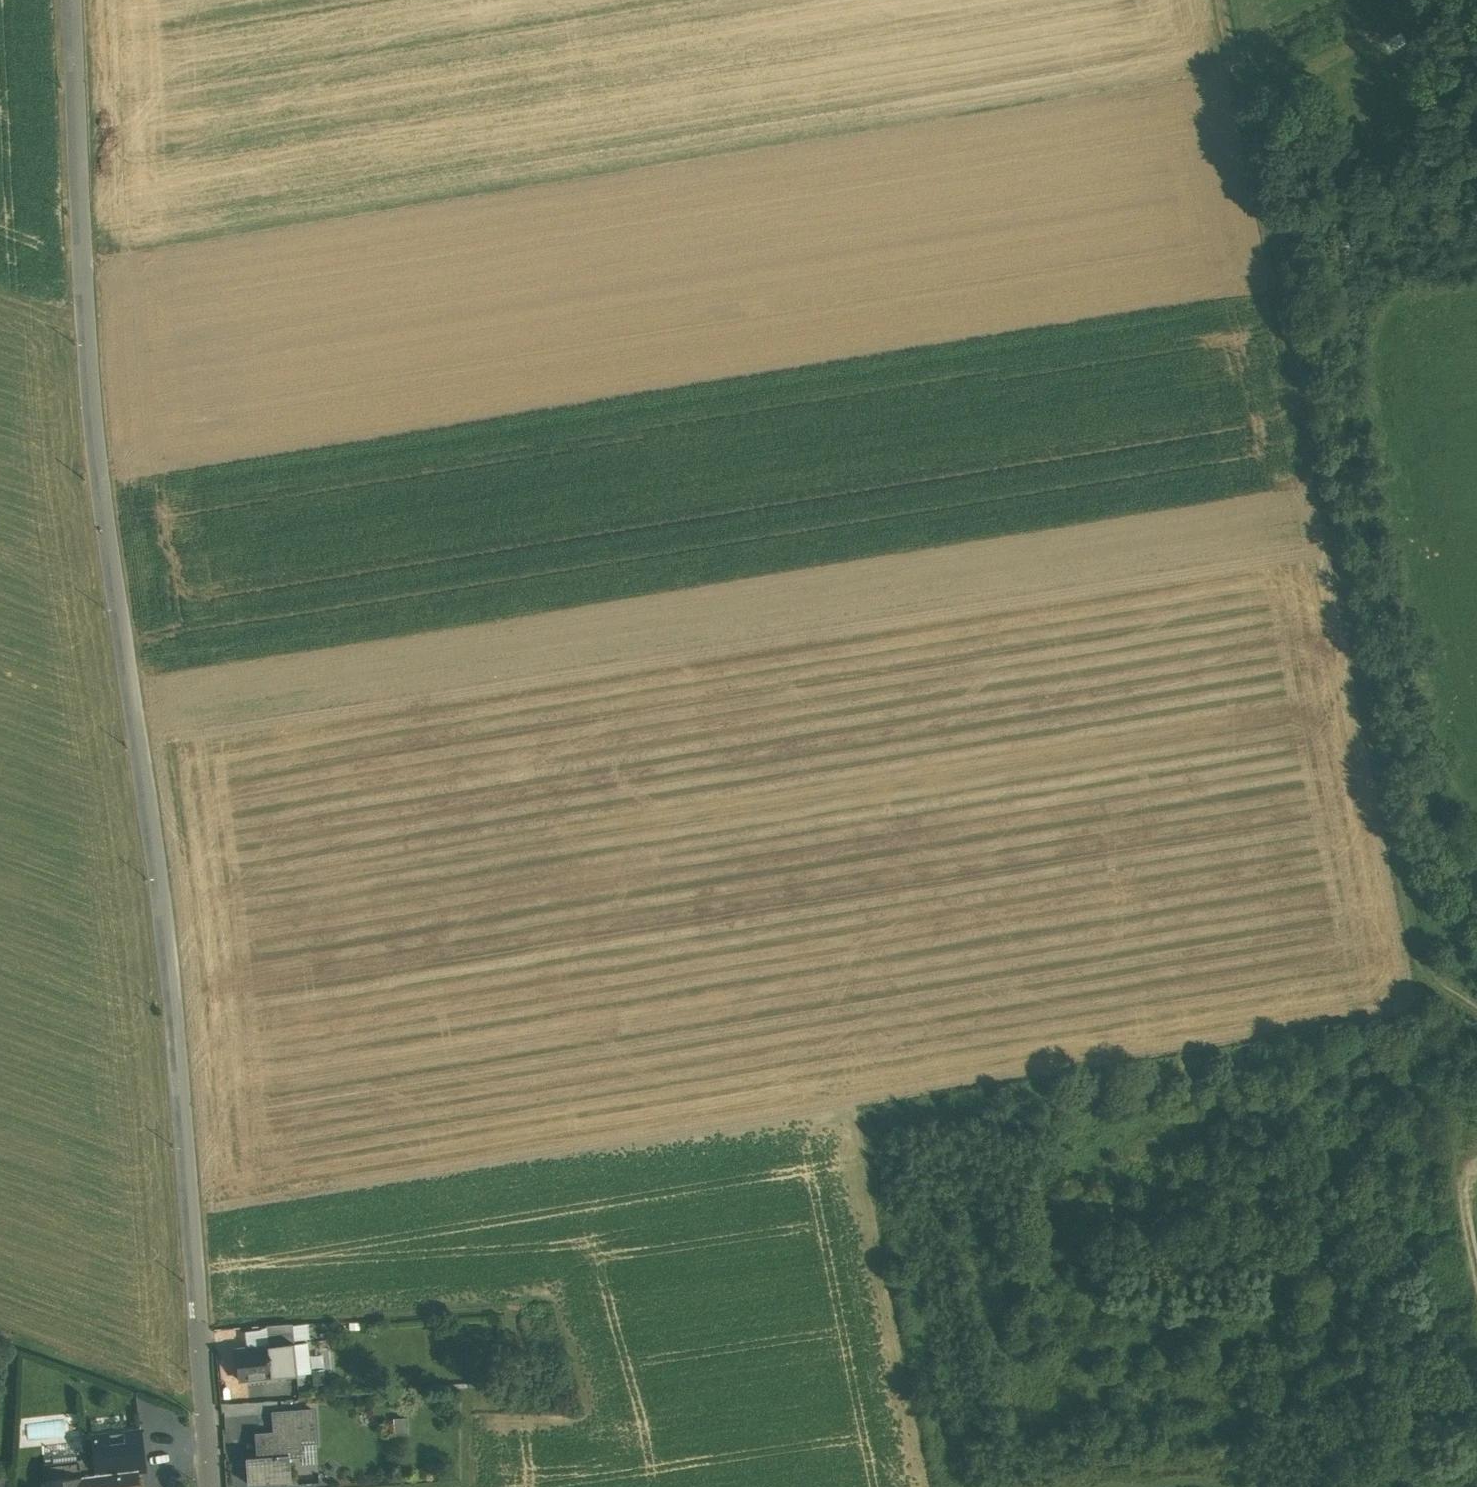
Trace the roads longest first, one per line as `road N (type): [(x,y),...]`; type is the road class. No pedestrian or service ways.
road 1 (tertiary): [(69,0),(93,446),(180,1056),(214,1486)]
road 2 (track): [(1224,0),(1423,964),(1437,984),(1476,1008)]

